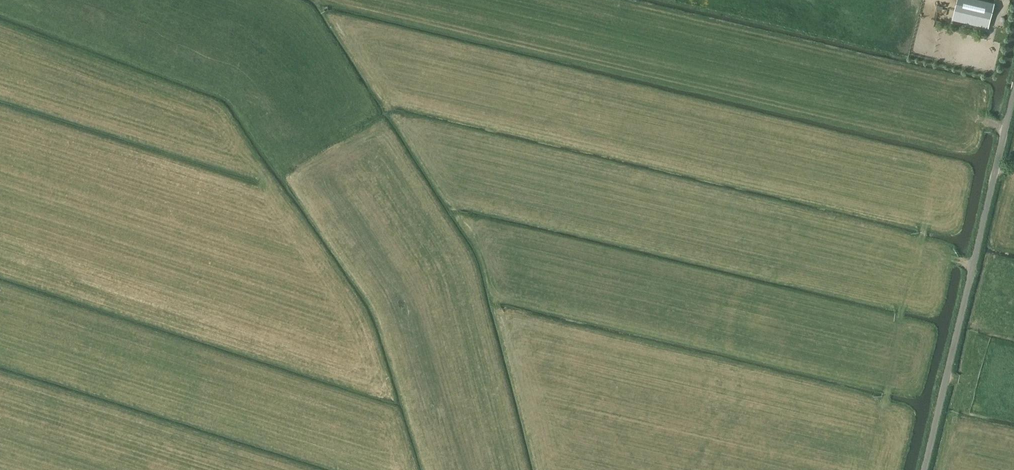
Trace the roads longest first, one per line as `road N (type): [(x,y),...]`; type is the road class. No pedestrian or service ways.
road 1 (unclassified): [(923,469),(1013,93)]
road 2 (track): [(72,0),(260,64),(287,107)]

